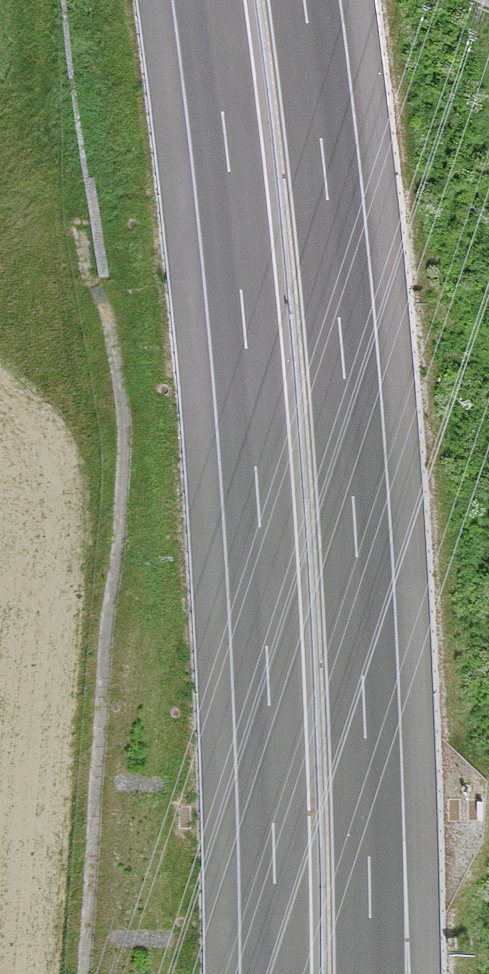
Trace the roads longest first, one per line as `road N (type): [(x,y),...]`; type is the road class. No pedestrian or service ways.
road 1 (motorway): [(208,0),(259,511),(275,973)]
road 2 (motorway): [(370,973),(353,499),(304,0)]

